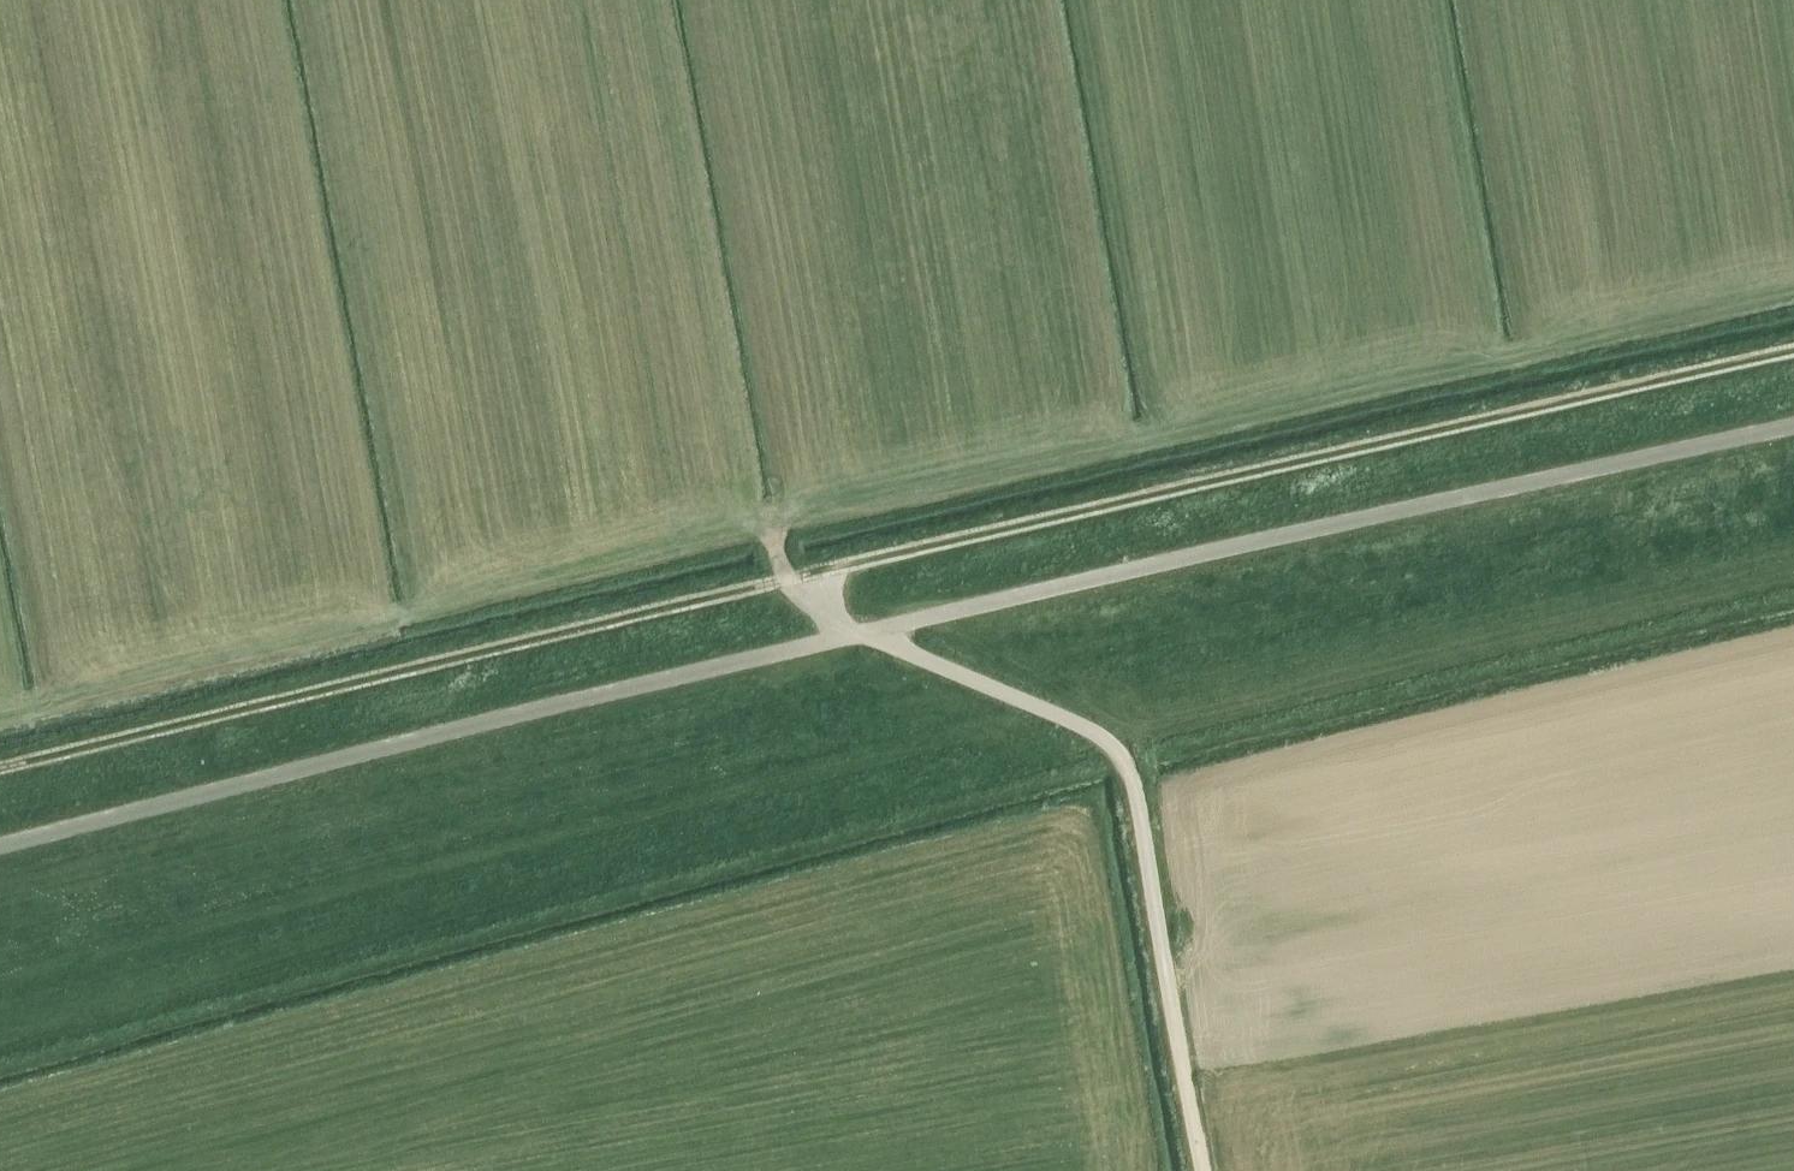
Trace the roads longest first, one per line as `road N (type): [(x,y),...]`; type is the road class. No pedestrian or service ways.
road 1 (unclassified): [(1203,1170),(1130,762),(1104,738),(1034,703),(862,631),(803,586),(769,532)]

